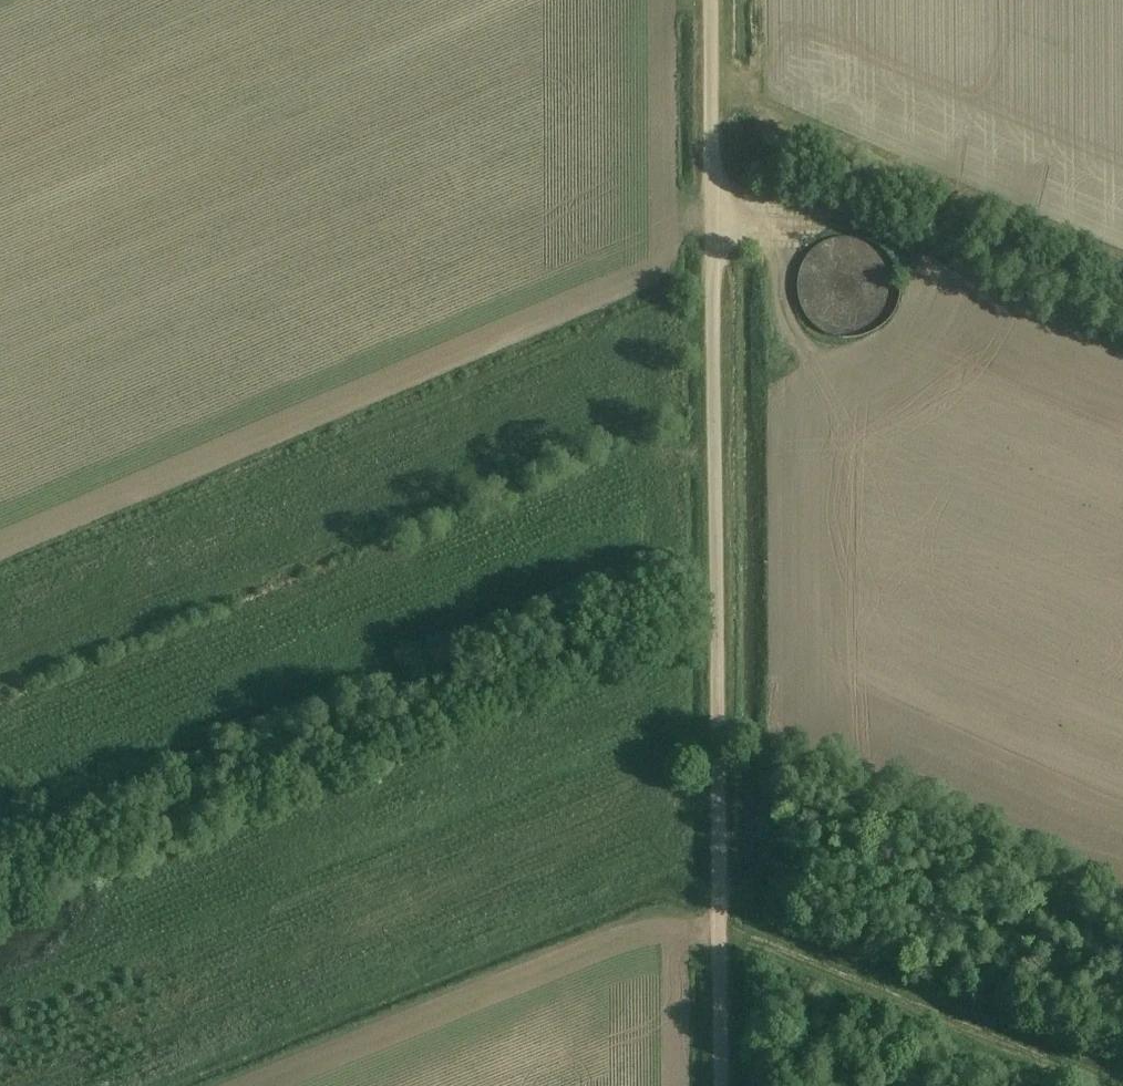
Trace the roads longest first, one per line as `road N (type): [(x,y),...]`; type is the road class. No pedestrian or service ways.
road 1 (unclassified): [(721,1085),(712,0)]

